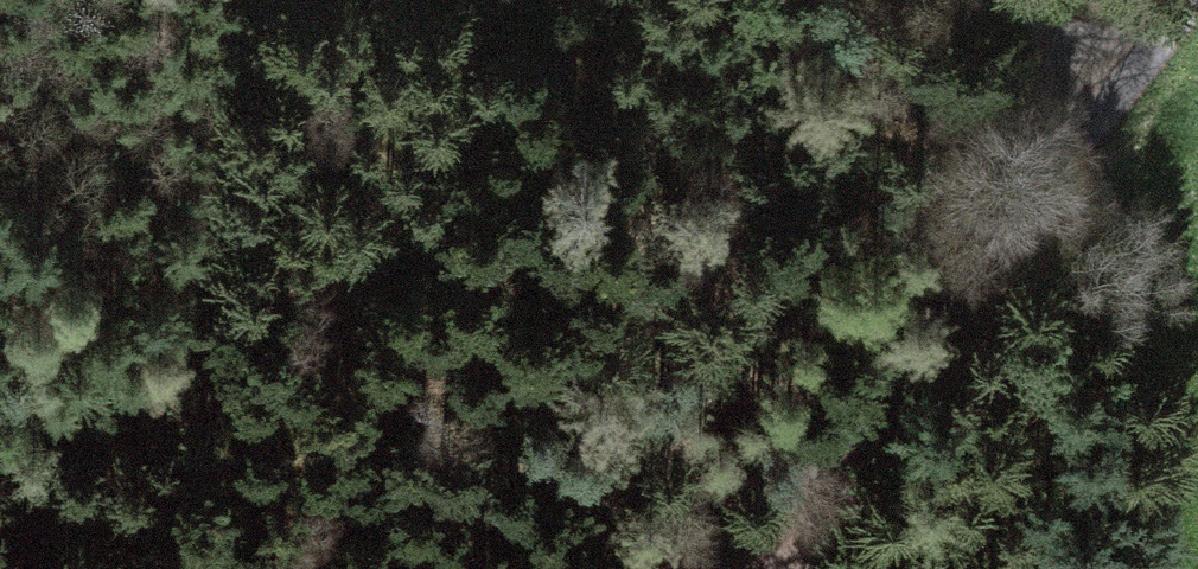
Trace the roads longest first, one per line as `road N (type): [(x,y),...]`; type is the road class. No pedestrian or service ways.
road 1 (unclassified): [(1166,0),(1106,72),(930,353),(818,509)]
road 2 (track): [(176,0),(149,360),(0,508)]

